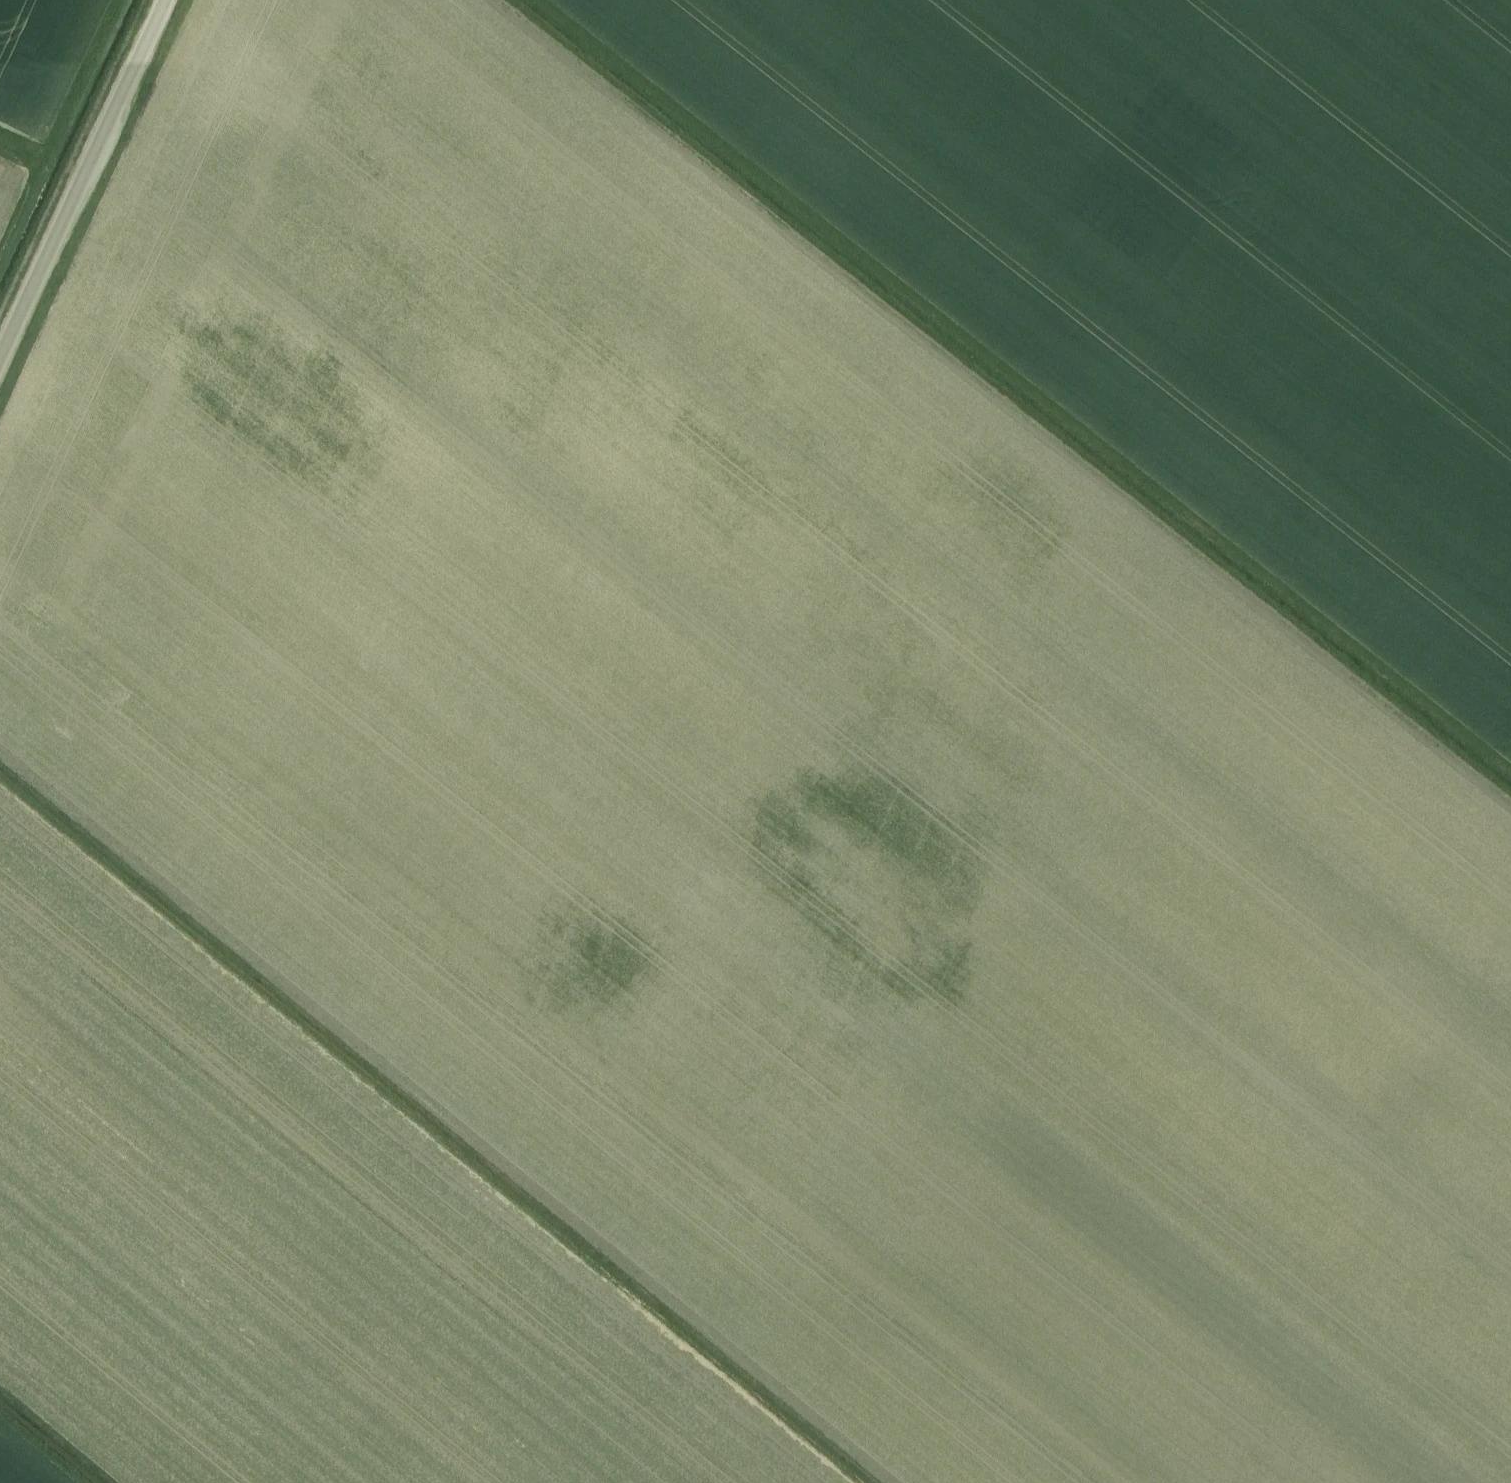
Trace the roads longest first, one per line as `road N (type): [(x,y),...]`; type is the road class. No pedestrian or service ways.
road 1 (unclassified): [(0,360),(166,0)]

